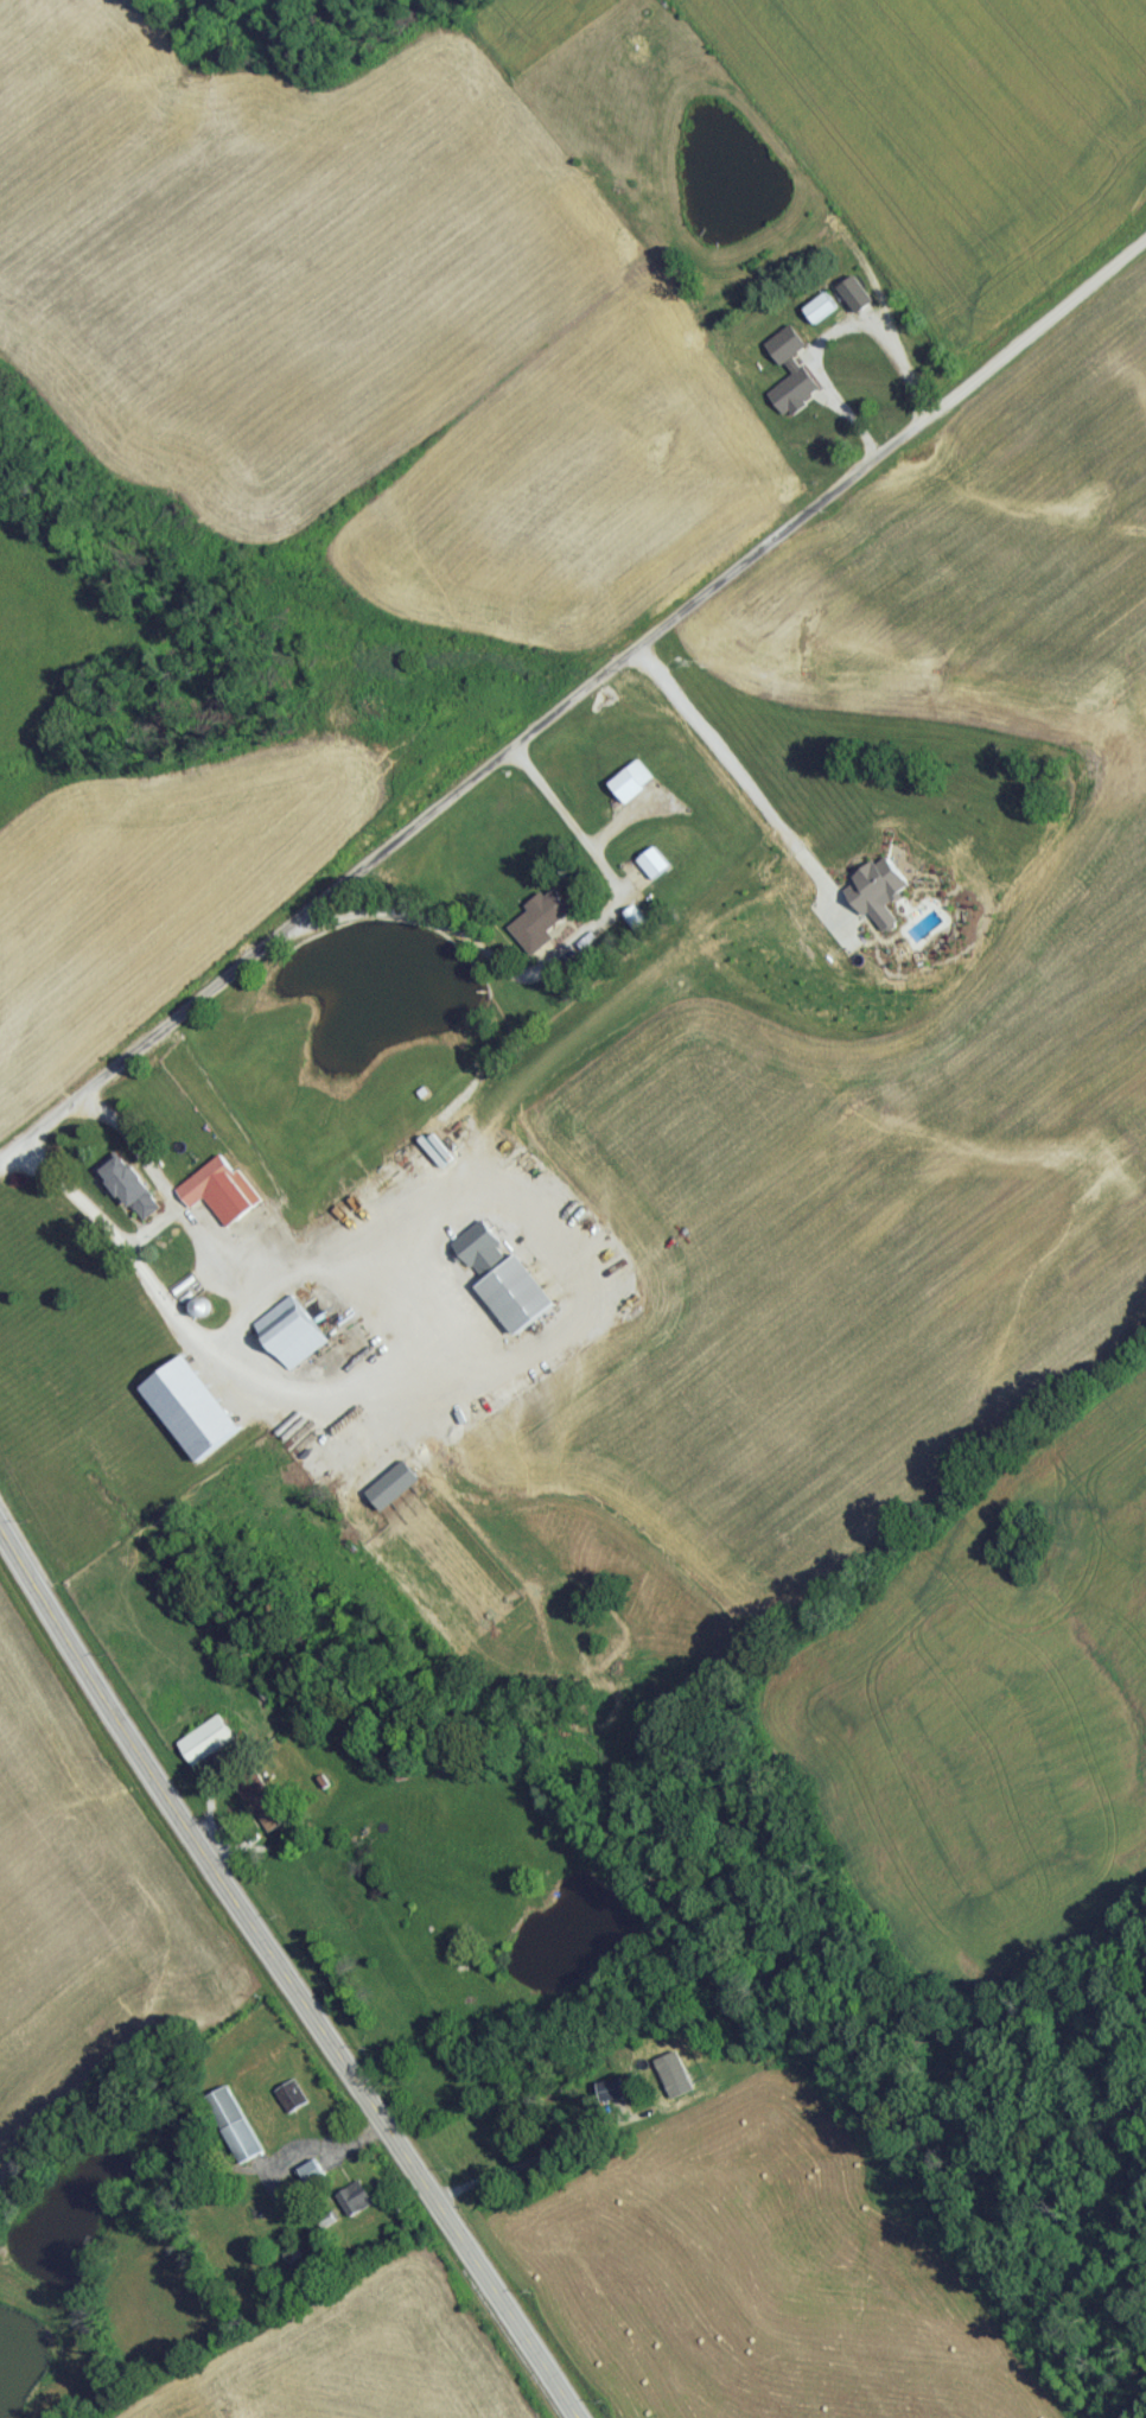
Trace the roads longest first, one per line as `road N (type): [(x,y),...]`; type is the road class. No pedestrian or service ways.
road 1 (residential): [(0,1160),(1145,235)]
road 2 (secondary): [(575,2417),(274,1967),(0,1536)]

